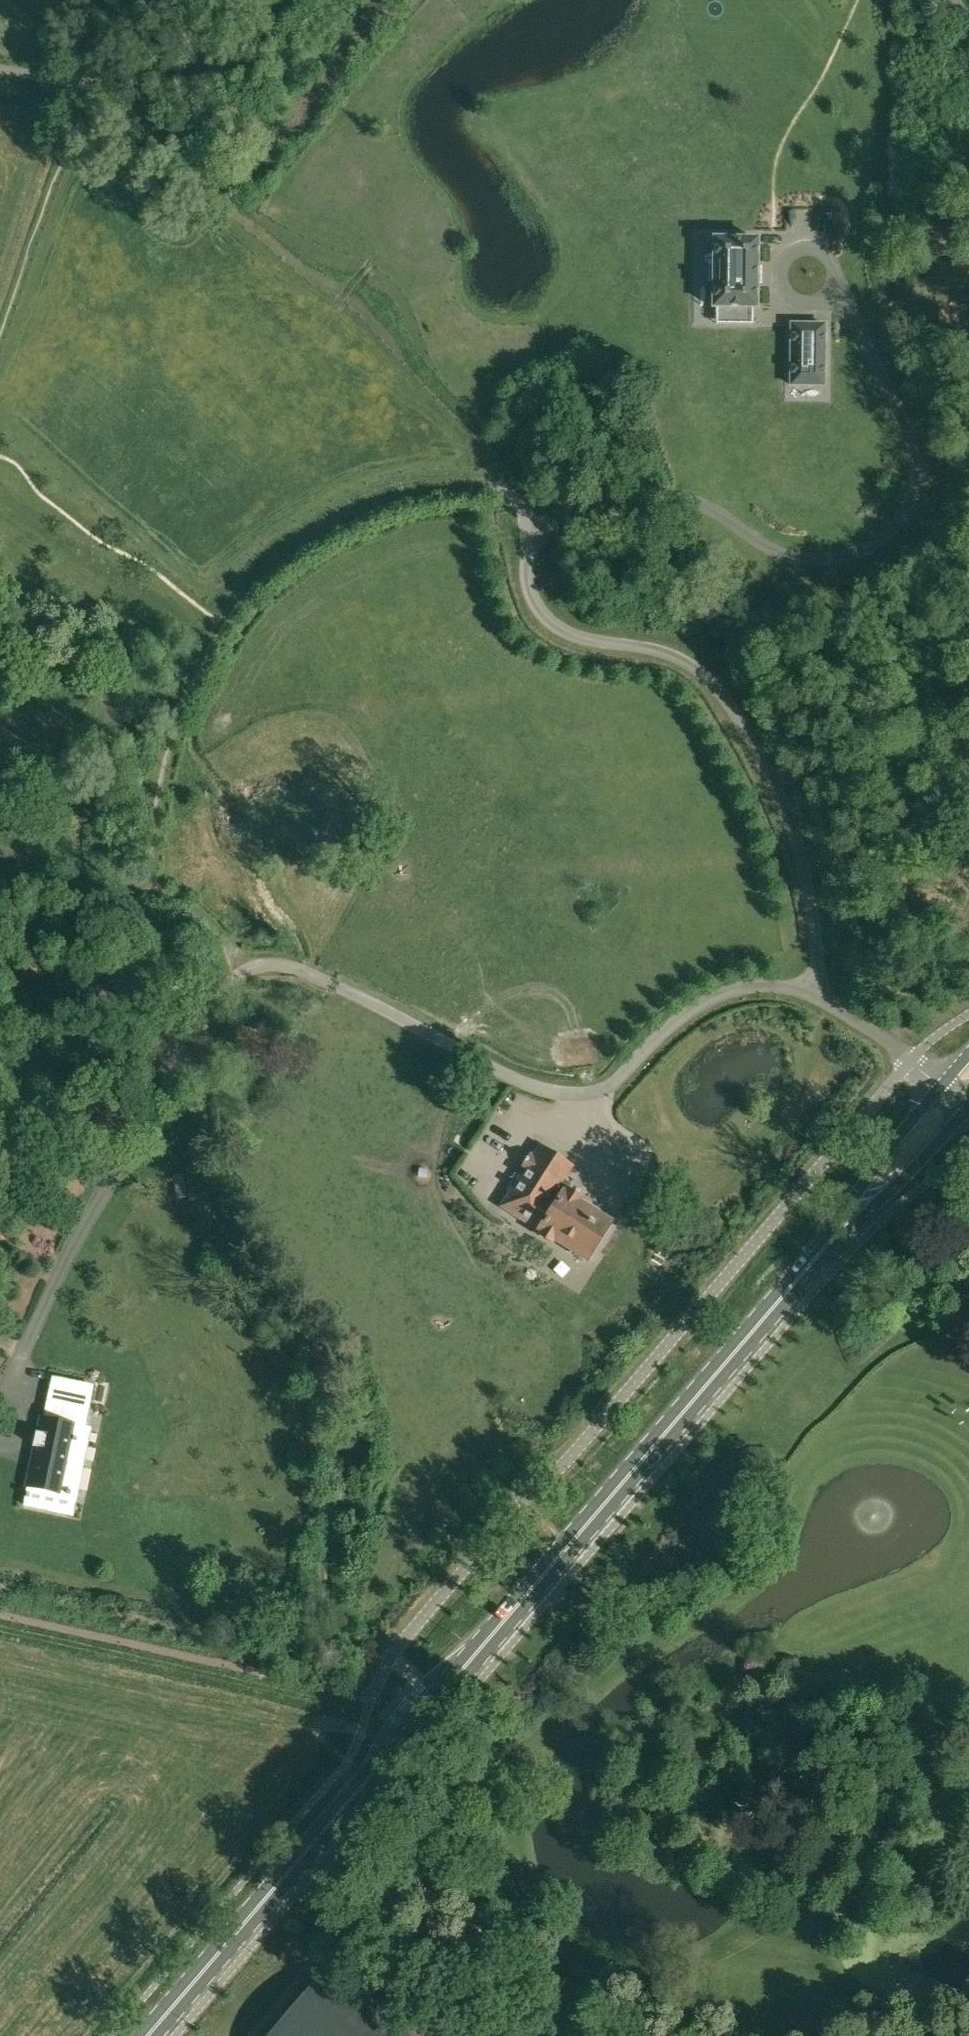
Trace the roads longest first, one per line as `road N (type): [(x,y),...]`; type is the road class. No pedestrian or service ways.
road 1 (primary): [(147,2035),(954,1095)]
road 2 (track): [(537,529),(580,505),(608,502),(658,511),(707,506),(757,544),(788,556),(841,557),(885,534),(906,510),(912,471),(844,288)]
road 3 (track): [(910,1062),(923,924),(968,868)]

